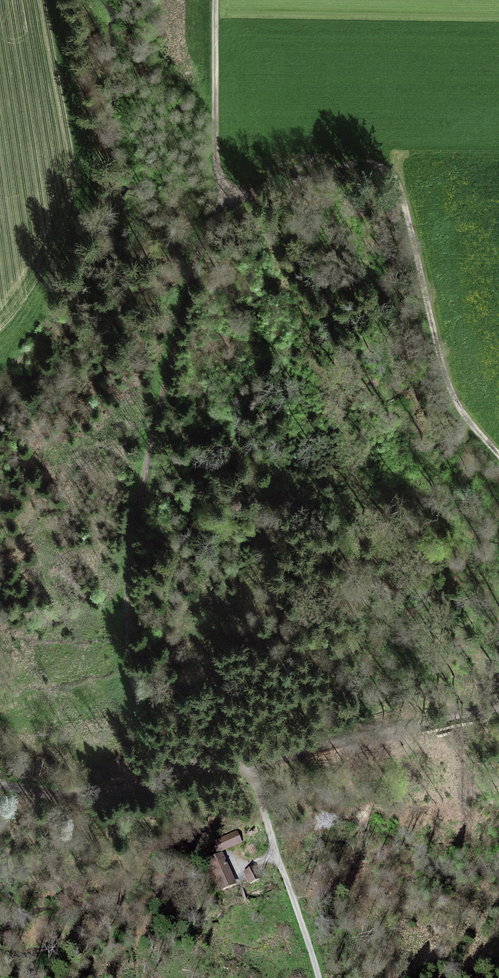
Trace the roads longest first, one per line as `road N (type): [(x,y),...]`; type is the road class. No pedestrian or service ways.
road 1 (track): [(498,453),(453,401),(397,185),(385,172),(335,170),(257,195),(231,192),(218,175),(213,0)]
road 2 (track): [(177,773),(142,714),(130,674),(124,562),(190,281),(231,192)]
road 3 (track): [(498,709),(248,760),(319,977)]
road 4 (track): [(248,760),(97,789),(0,780)]

